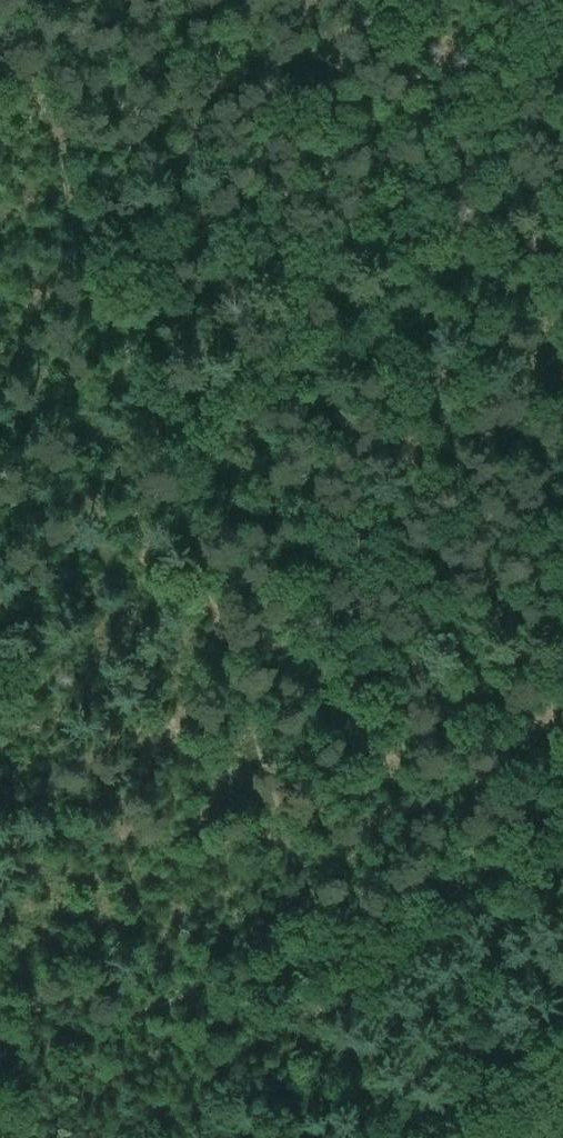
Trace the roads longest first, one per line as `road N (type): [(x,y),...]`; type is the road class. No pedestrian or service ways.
road 1 (track): [(0,1073),(562,863)]
road 2 (track): [(562,261),(0,469)]

